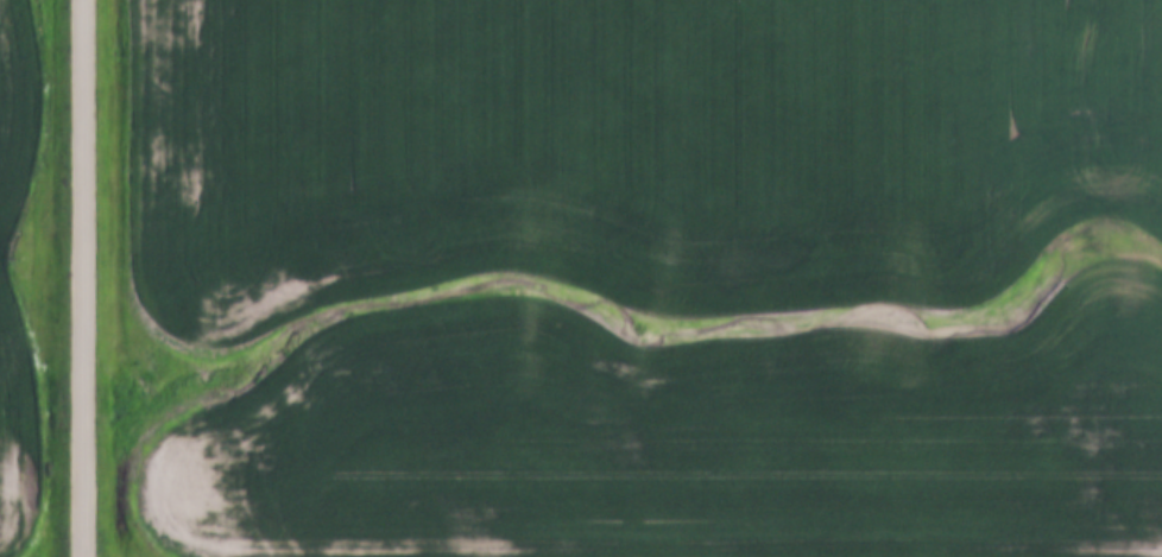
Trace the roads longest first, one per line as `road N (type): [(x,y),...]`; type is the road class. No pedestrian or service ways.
road 1 (residential): [(83,0),(82,556)]

